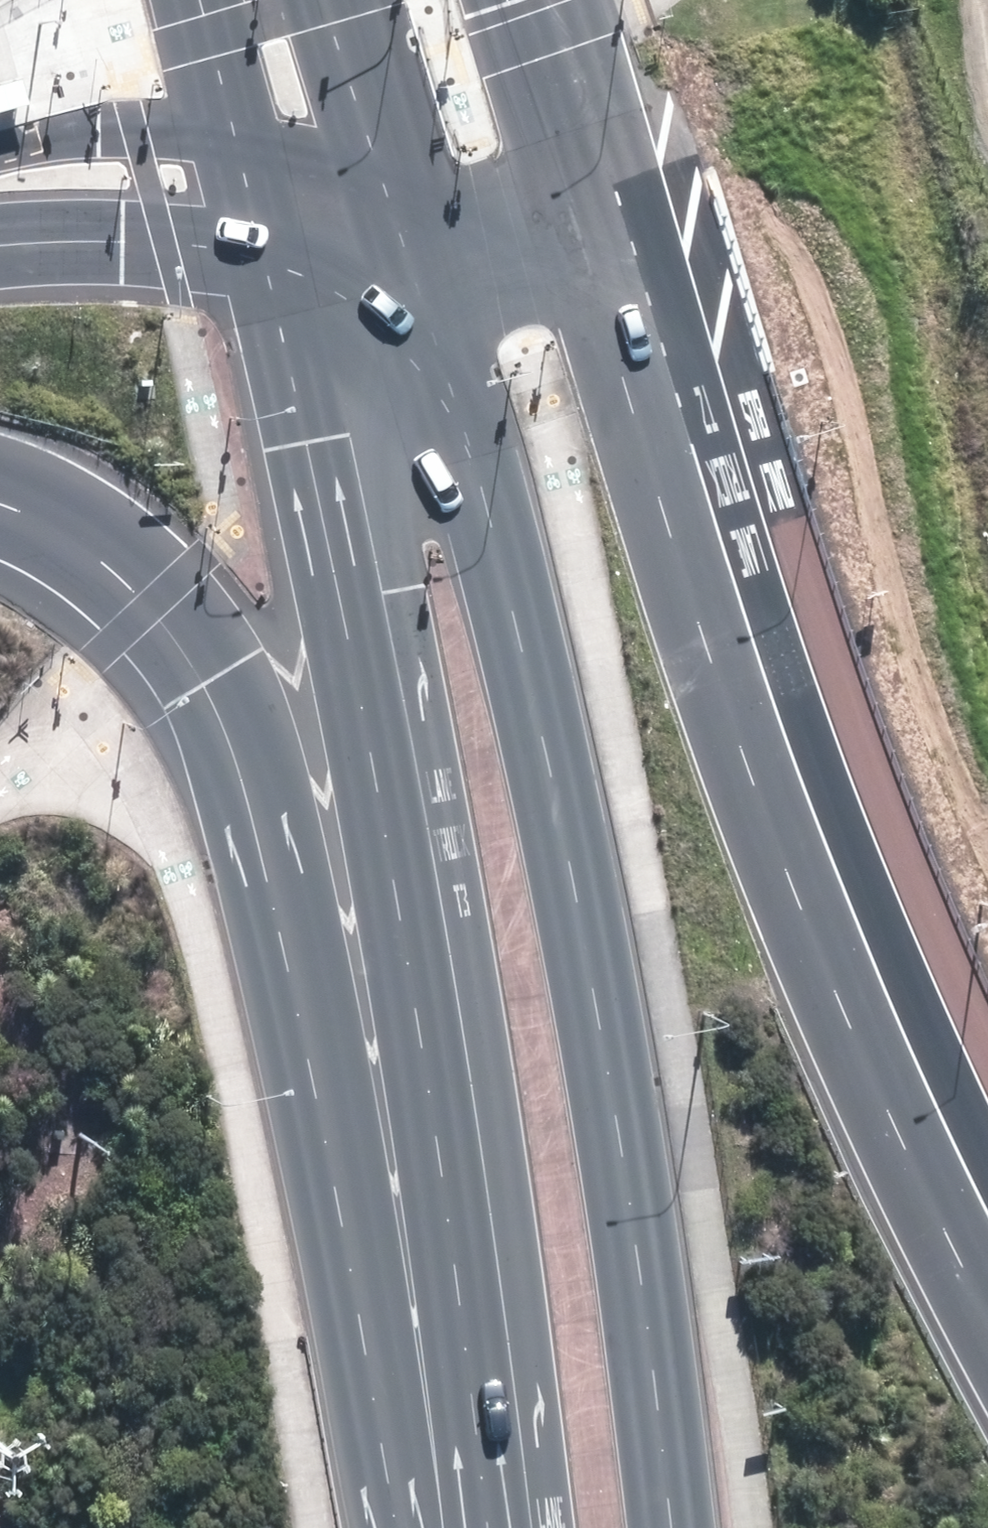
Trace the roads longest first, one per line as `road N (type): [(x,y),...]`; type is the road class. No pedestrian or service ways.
road 1 (primary): [(437,315),(539,721),(608,1073),(675,1527)]
road 2 (motorway): [(421,1527),(365,1353),(329,1137),(246,798),(208,684),(118,560),(75,531),(0,504)]
road 3 (motorway): [(599,302),(734,727),(907,1156),(987,1313)]
road 4 (primary): [(490,1527),(374,799)]
road 5 (primary): [(374,799),(309,440),(260,246)]
road 6 (motorway): [(374,799),(408,585),(381,408),(404,341),(437,315)]
road 7 (secondary): [(343,0),(437,315)]
road 8 (motorway): [(507,0),(599,302)]
road 9 (motorway): [(0,245),(122,237),(260,246)]
road 10 (secondary): [(260,246),(199,0)]
road 11 (motorway): [(260,246),(355,269),(437,315)]
road 12 (motorway): [(437,315),(511,289),(599,302)]

